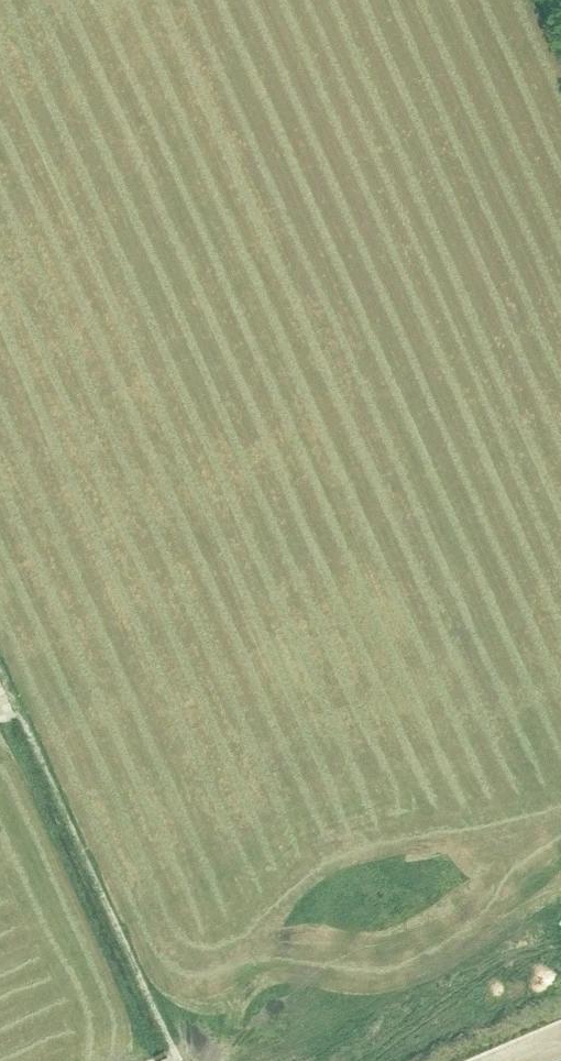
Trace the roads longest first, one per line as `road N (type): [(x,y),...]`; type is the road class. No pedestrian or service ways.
road 1 (track): [(180,1060),(0,671)]

